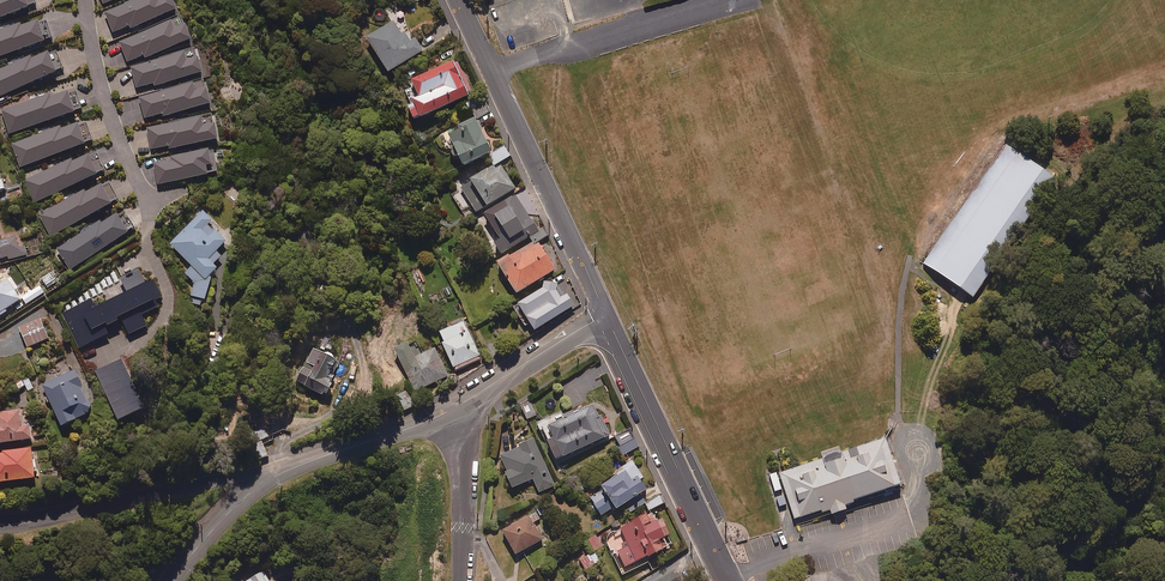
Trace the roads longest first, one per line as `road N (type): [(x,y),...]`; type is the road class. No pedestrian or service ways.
road 1 (tertiary): [(604,315),(458,0)]
road 2 (tertiary): [(723,580),(604,315)]
road 3 (residential): [(257,487),(220,478),(0,522)]
road 4 (residential): [(257,487),(462,404)]
road 5 (residential): [(73,0),(97,100),(144,202)]
road 6 (residential): [(462,404),(461,580)]
road 7 (residential): [(462,404),(604,315)]
road 8 (residential): [(172,580),(257,487)]

